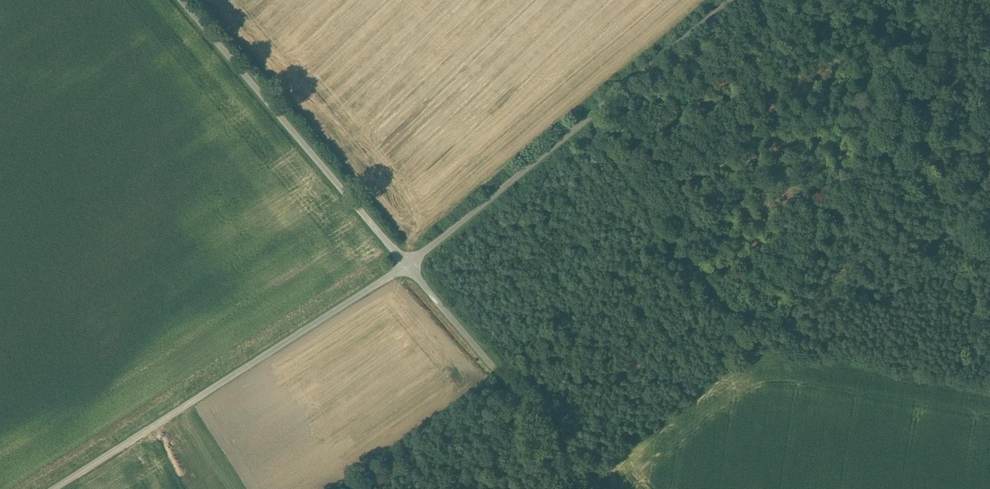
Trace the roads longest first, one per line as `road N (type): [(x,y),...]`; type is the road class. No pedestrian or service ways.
road 1 (unclassified): [(50,488),(407,264)]
road 2 (unclassified): [(407,264),(732,0)]
road 3 (unclassified): [(181,0),(407,264)]
road 4 (unclassified): [(407,264),(601,488)]

